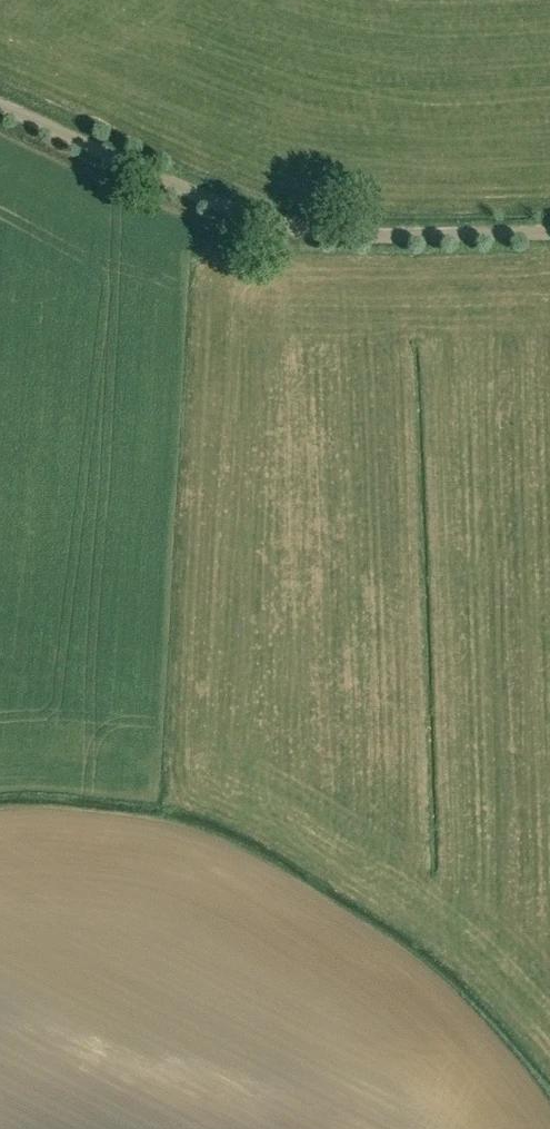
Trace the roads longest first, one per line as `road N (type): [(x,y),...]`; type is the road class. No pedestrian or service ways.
road 1 (unclassified): [(549,232),(365,238),(289,229),(0,107)]

